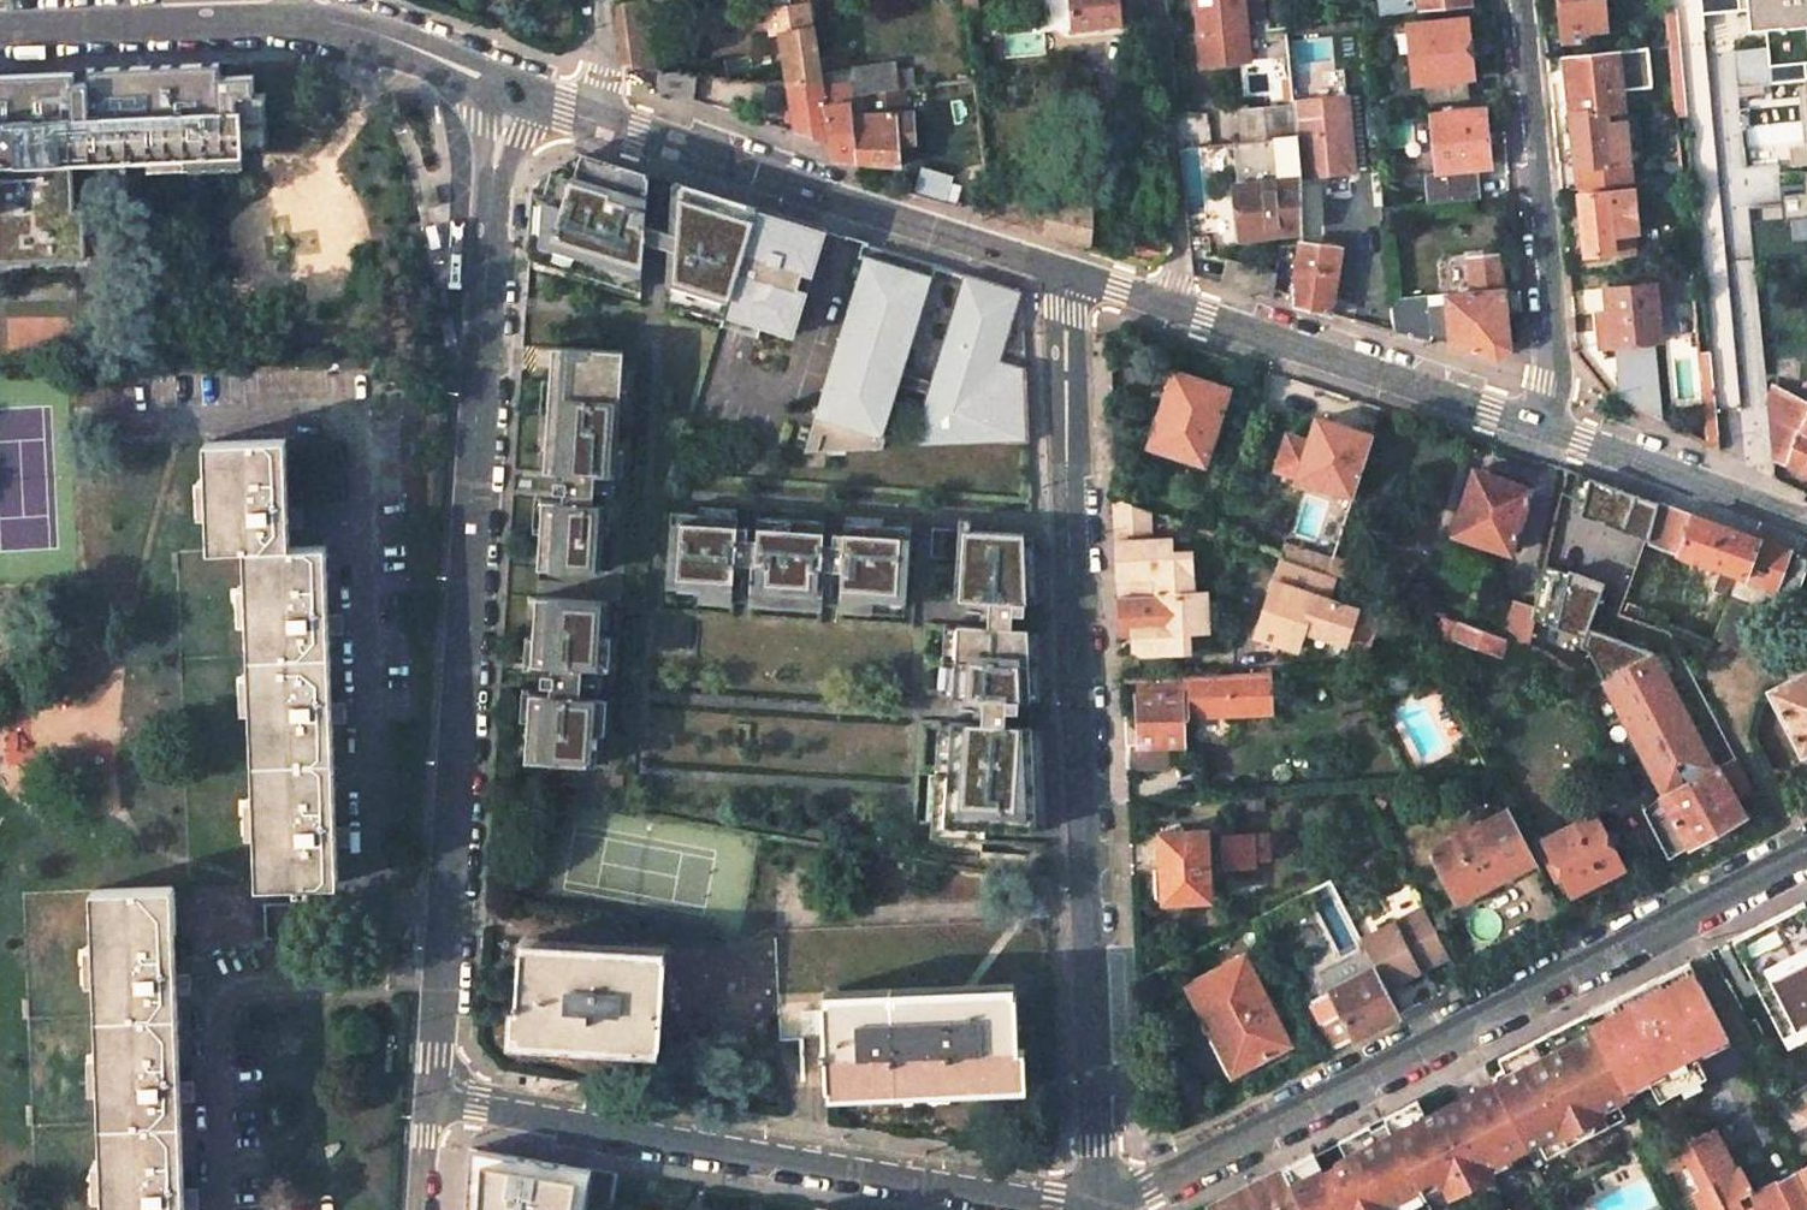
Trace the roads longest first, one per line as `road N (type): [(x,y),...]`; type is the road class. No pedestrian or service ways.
road 1 (residential): [(430,1099),(495,158),(523,85)]
road 2 (residential): [(1101,1209),(1066,268)]
road 3 (residential): [(1101,1209),(1806,855)]
road 4 (residential): [(430,1099),(1101,1209)]
road 5 (residential): [(1555,425),(1066,268)]
road 6 (track): [(1729,495),(1689,0)]
road 7 (residential): [(1066,268),(604,114)]
road 8 (residential): [(1555,425),(1511,0)]
road 9 (residential): [(297,16),(0,27)]
road 10 (residential): [(1806,523),(1555,425)]
road 11 (residential): [(523,85),(297,16)]

